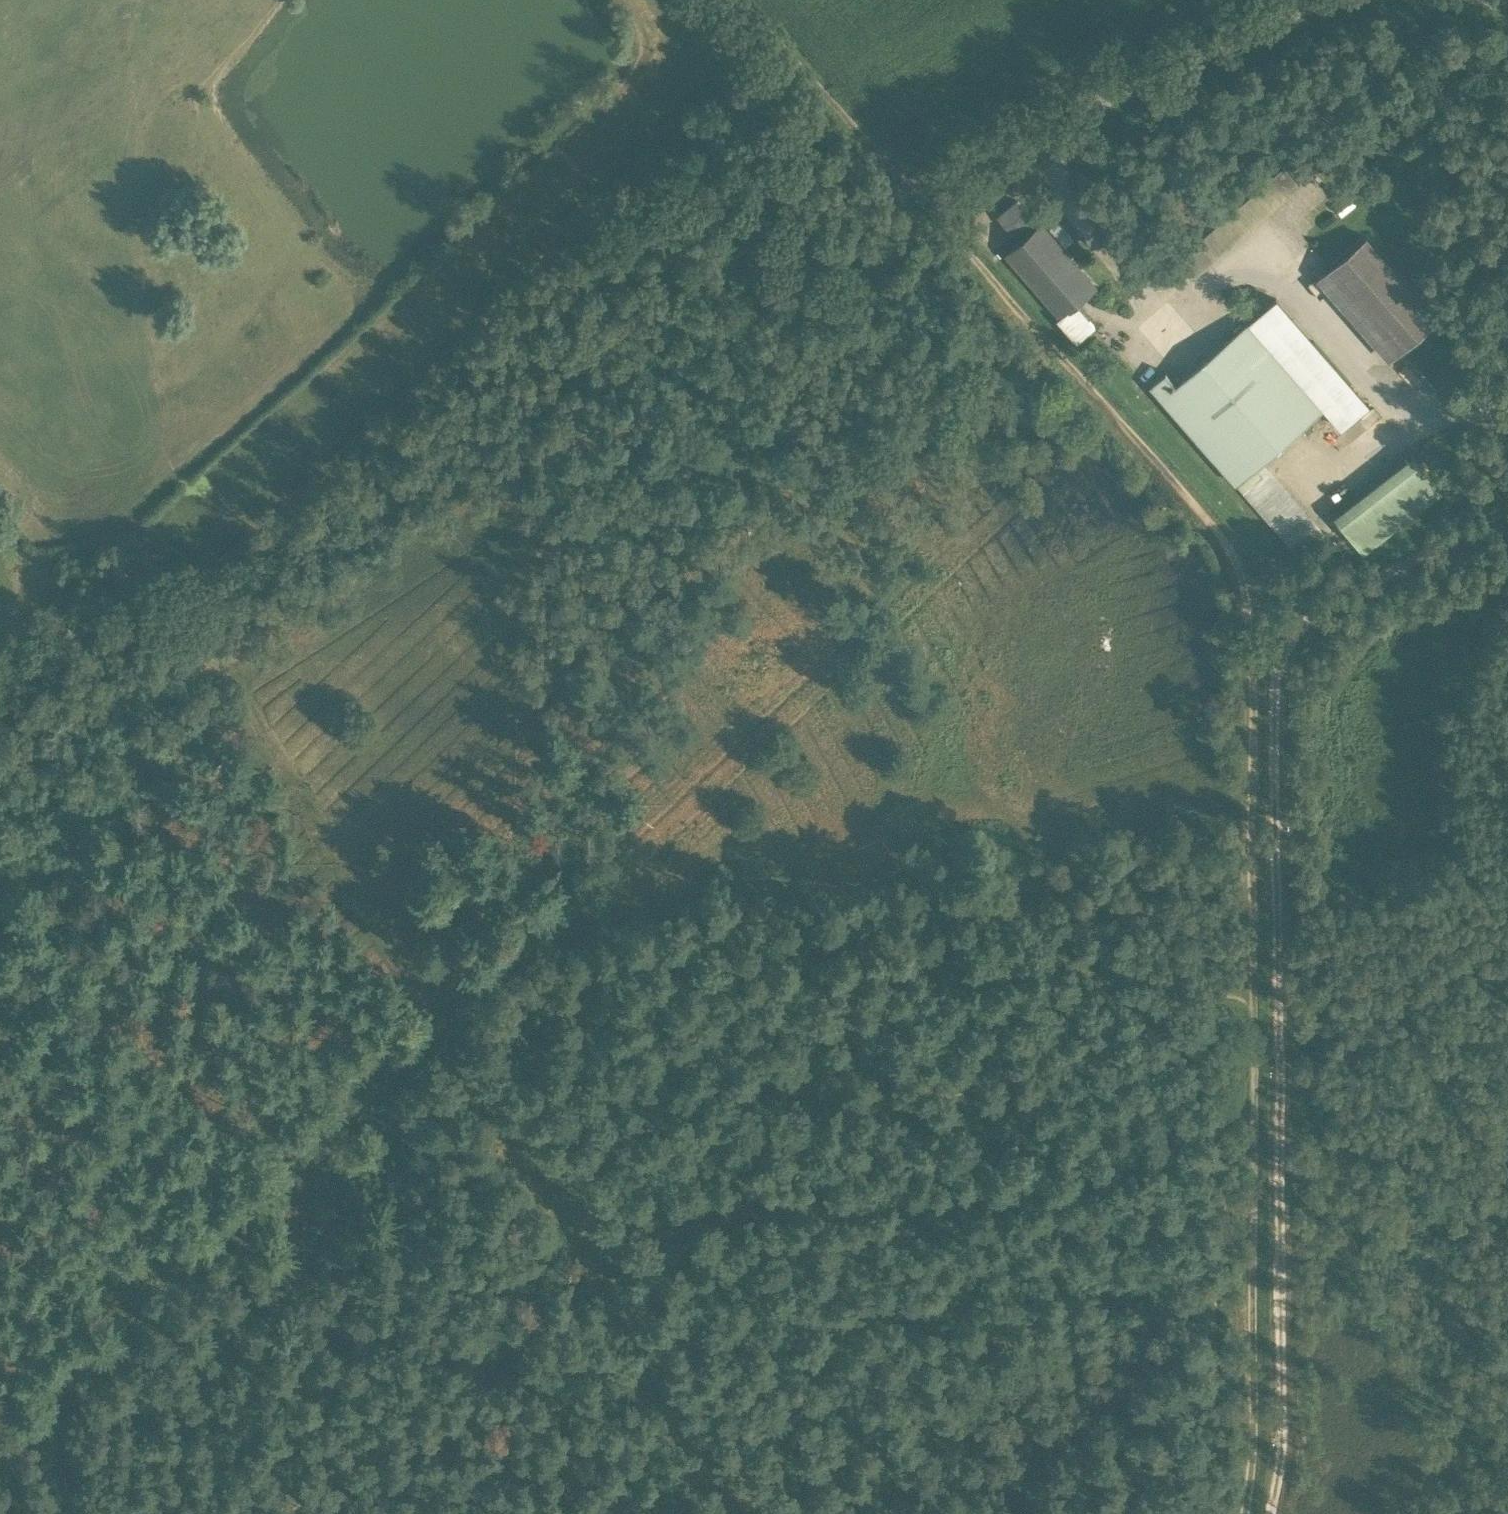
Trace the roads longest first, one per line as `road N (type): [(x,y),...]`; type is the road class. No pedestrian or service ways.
road 1 (track): [(286,1513),(457,1395),(602,1260),(774,1202),(916,1110),(1157,1041),(1199,1013),(1249,939)]
road 2 (track): [(731,0),(1144,444),(1224,549),(1239,597),(1248,792)]
road 3 (track): [(1249,939),(1251,1379),(1238,1513)]
road 4 (track): [(1249,939),(1248,792)]

